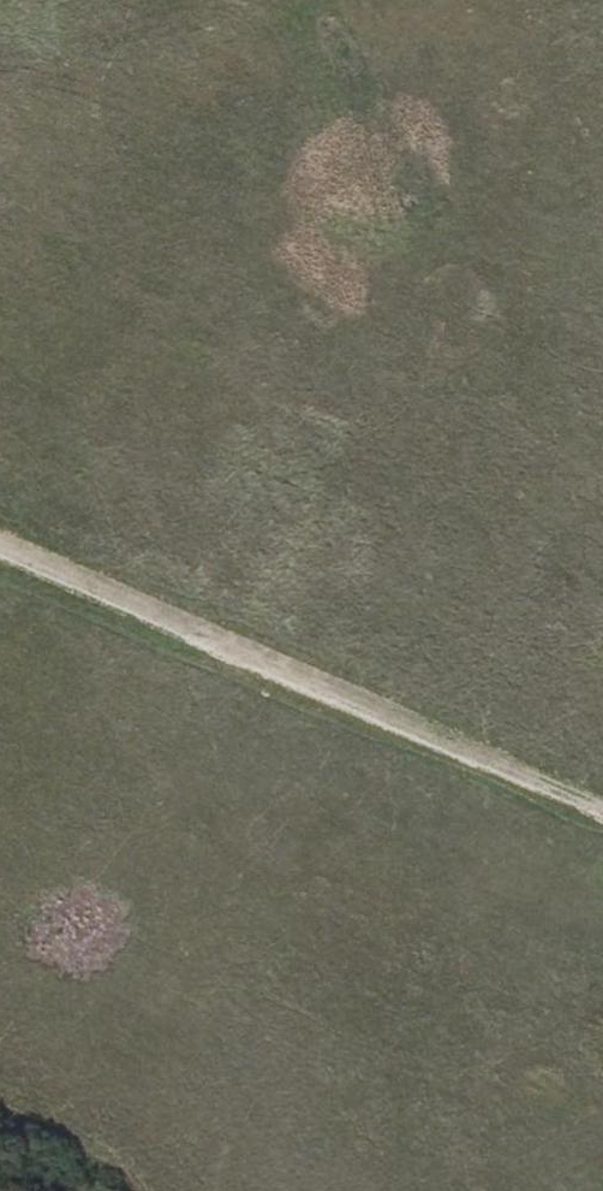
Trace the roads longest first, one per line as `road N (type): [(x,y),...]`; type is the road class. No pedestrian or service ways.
road 1 (track): [(602,810),(0,552)]

